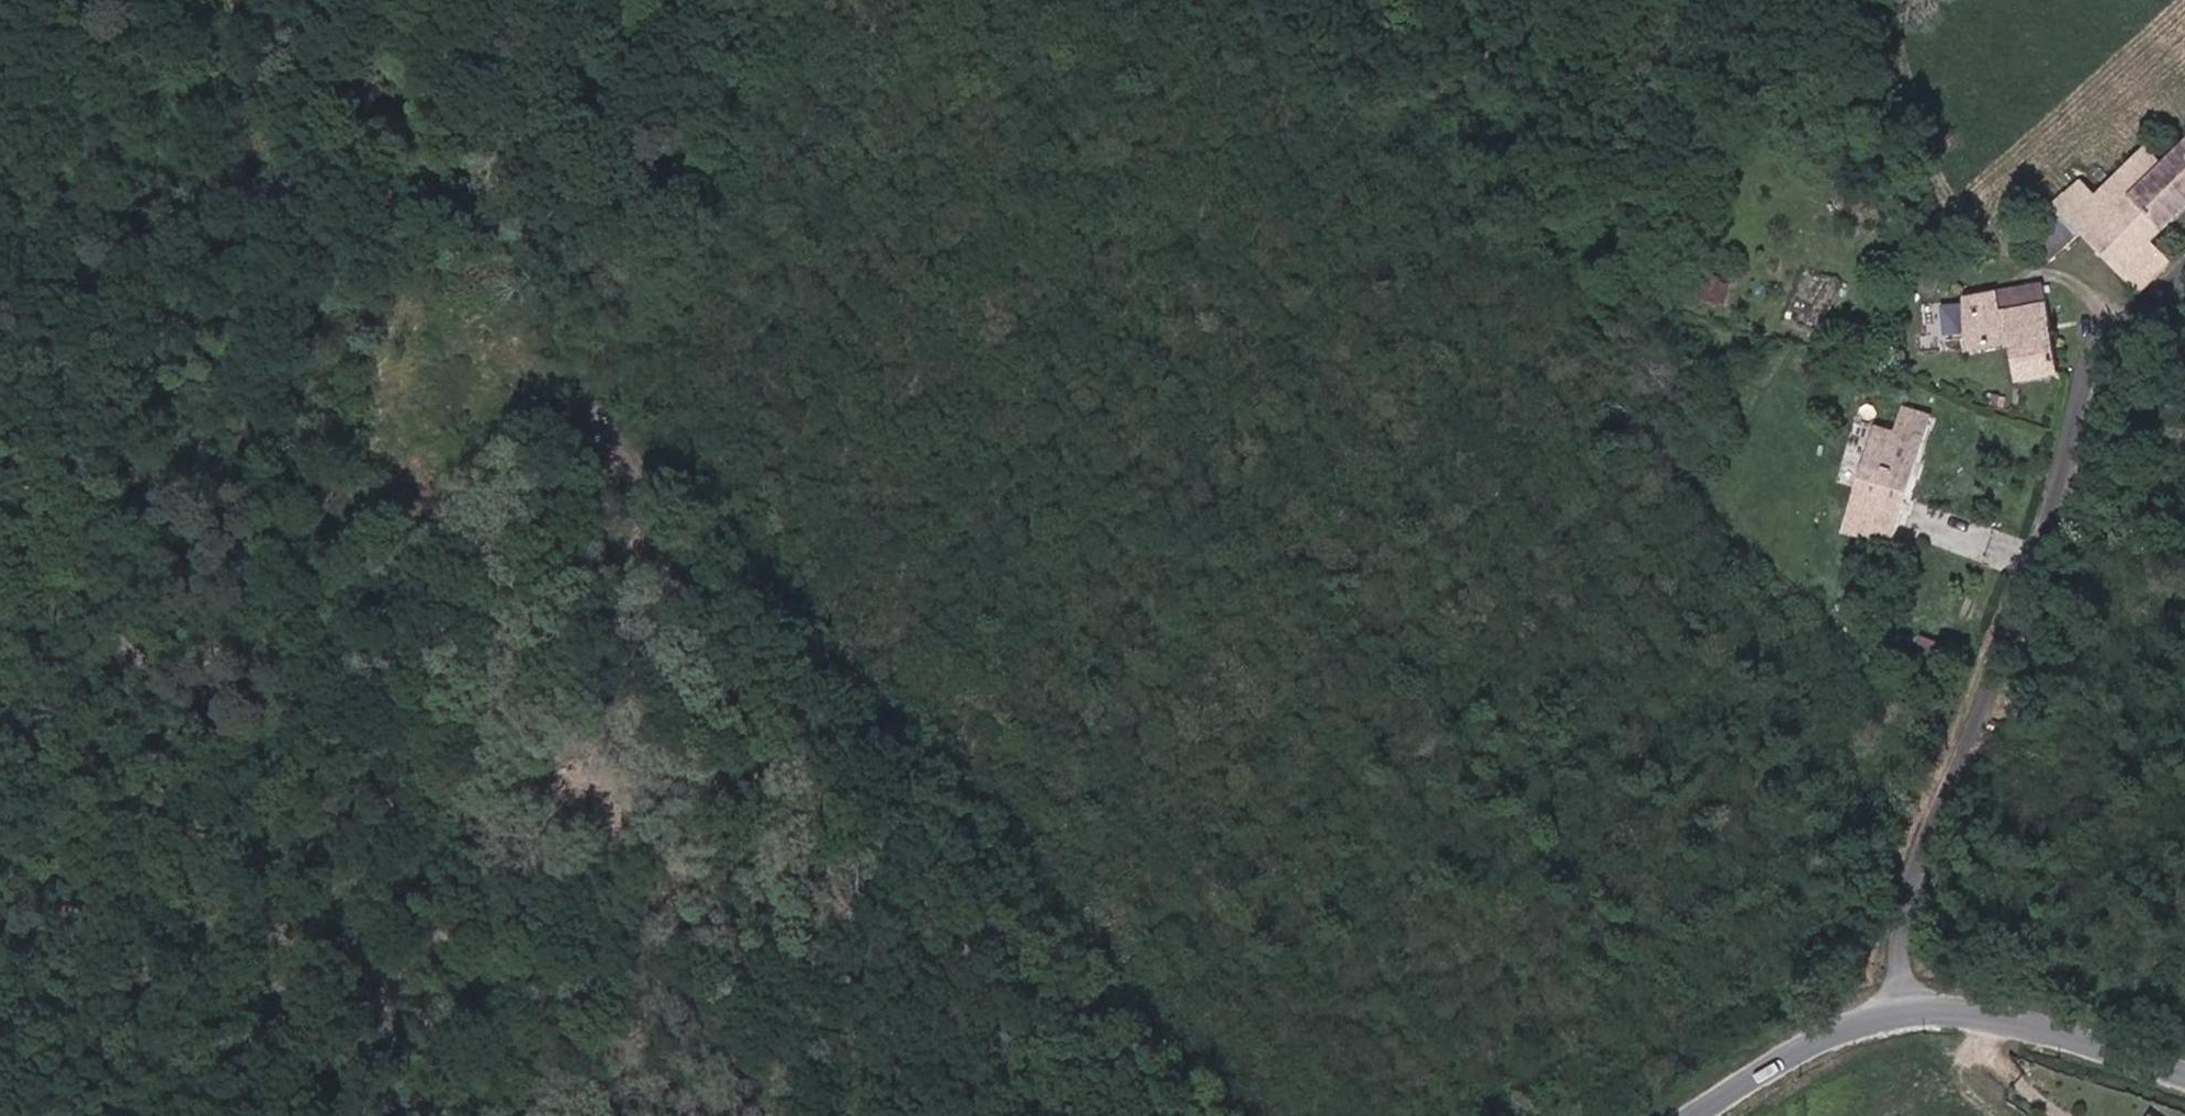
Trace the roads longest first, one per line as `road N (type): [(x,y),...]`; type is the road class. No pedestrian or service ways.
road 1 (tertiary): [(2184,1072),(2075,1036),(1901,1007),(1830,1038),(1703,1115)]

